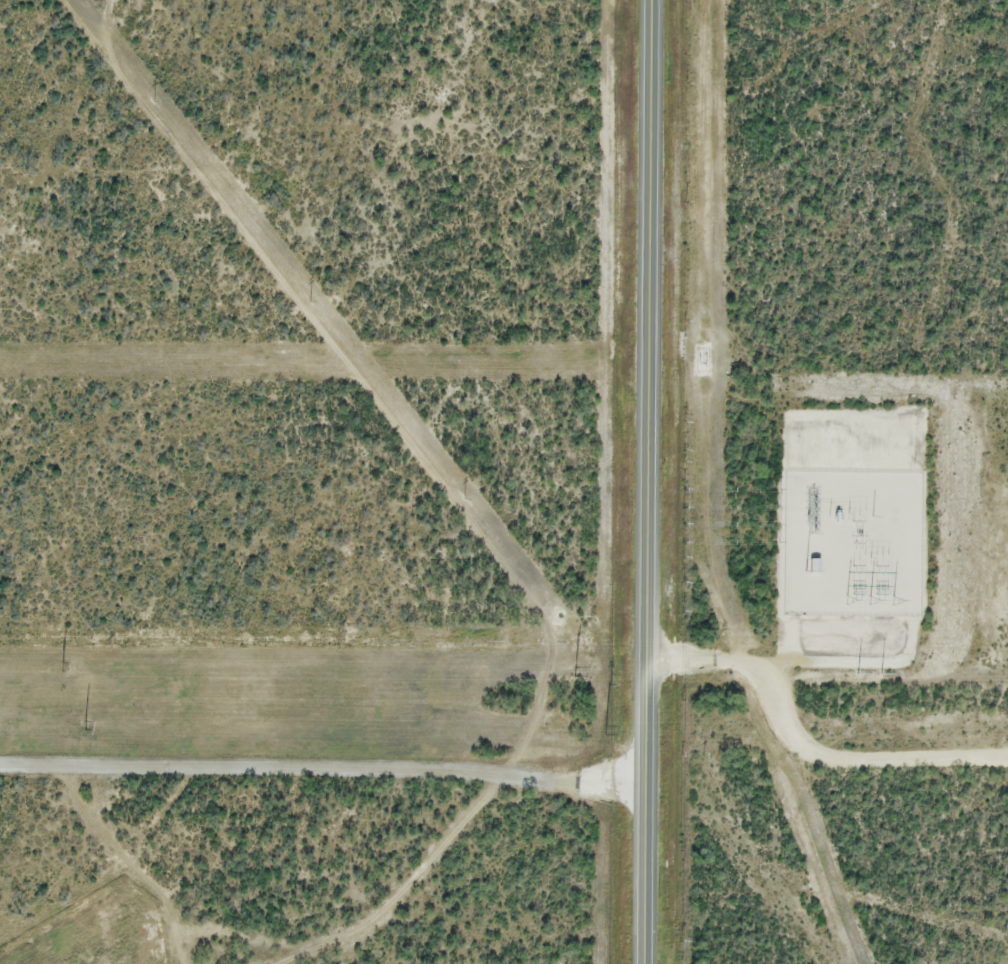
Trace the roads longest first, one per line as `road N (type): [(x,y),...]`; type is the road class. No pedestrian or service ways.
road 1 (primary): [(643,963),(652,0)]

